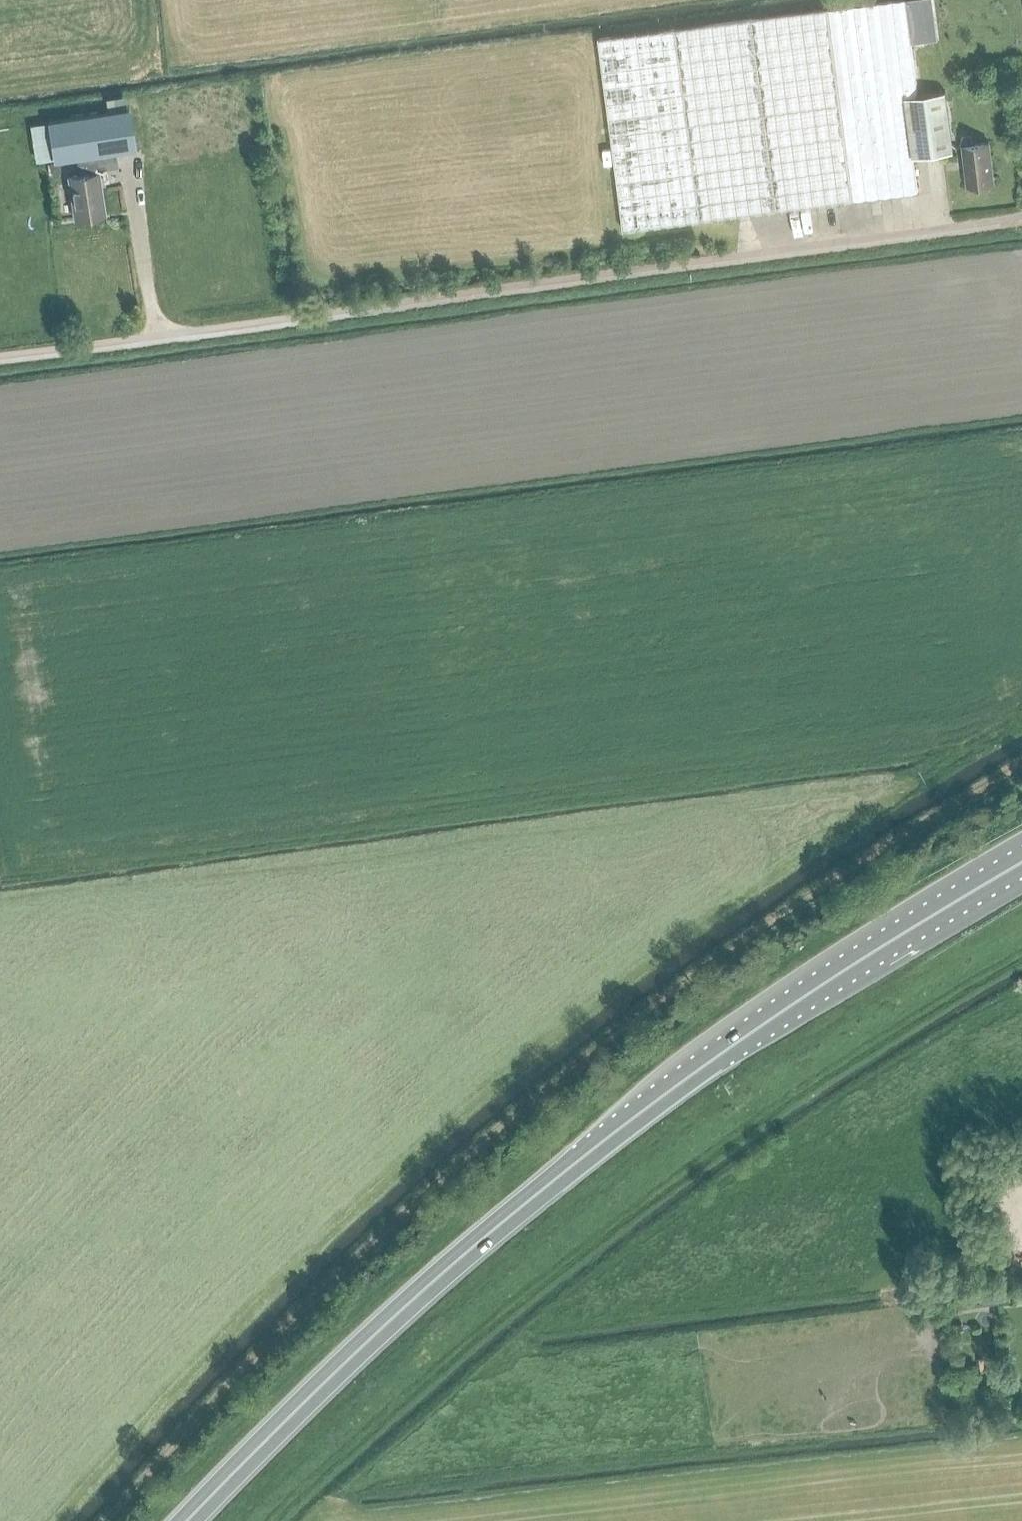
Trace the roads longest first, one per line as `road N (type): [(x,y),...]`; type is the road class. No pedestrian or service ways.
road 1 (trunk): [(183,1520),(420,1293),(566,1170),(838,975),(1021,864)]
road 2 (unclassified): [(0,360),(1021,221)]

